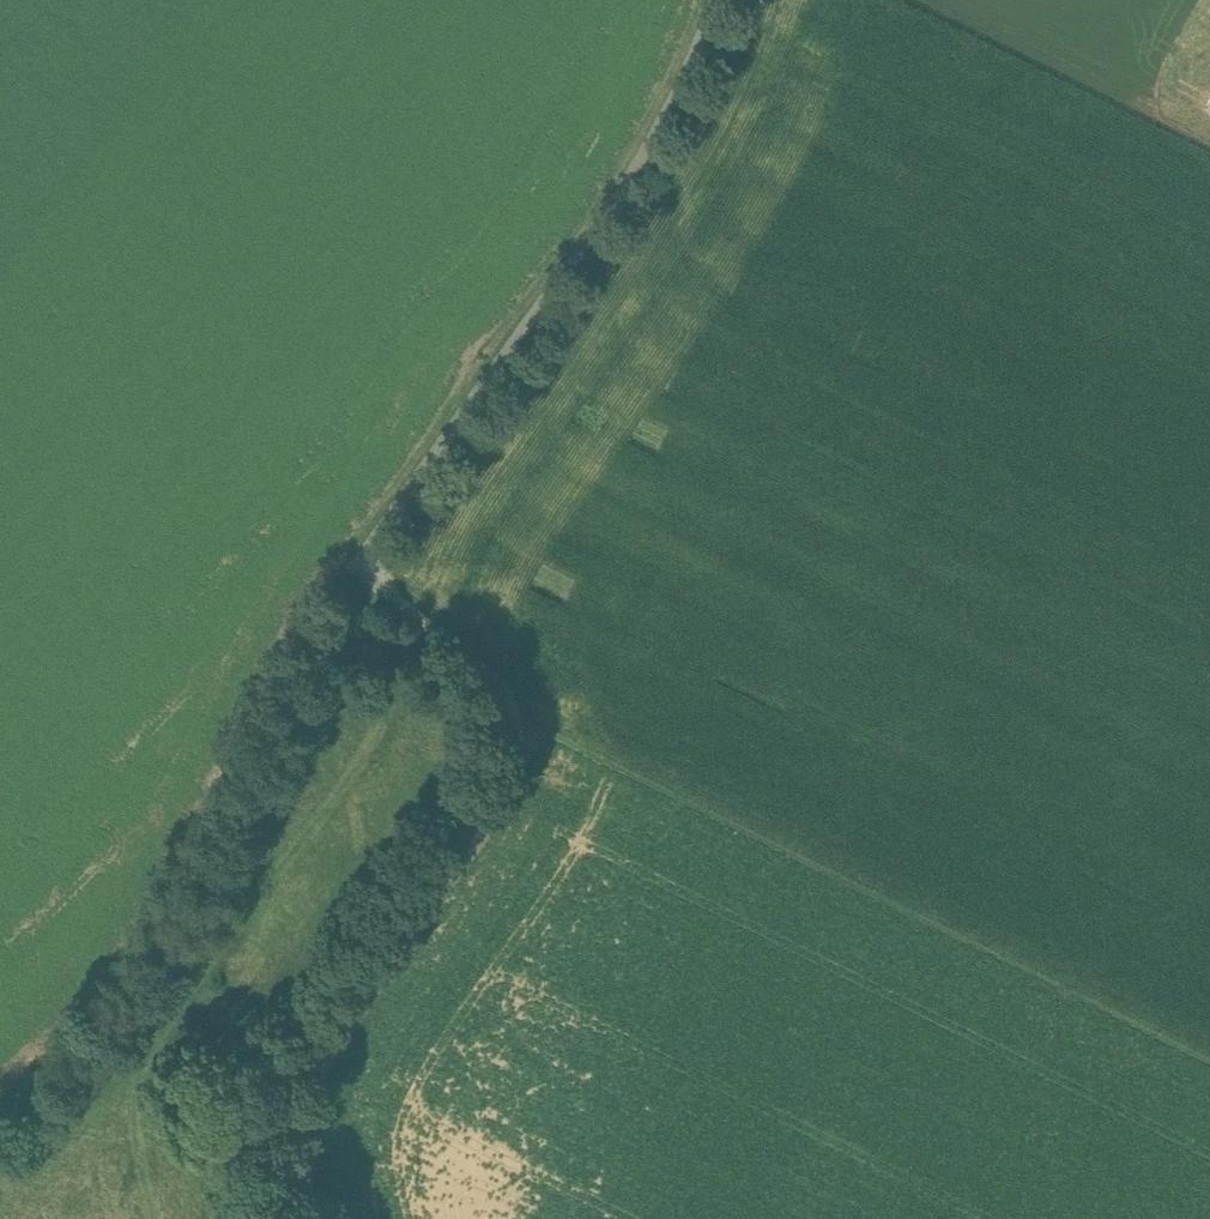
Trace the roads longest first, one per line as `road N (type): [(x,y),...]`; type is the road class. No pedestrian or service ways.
road 1 (unclassified): [(710,0),(605,206),(374,552),(377,584),(467,651),(517,719),(511,783),(318,1083),(304,1140),(321,1218)]

